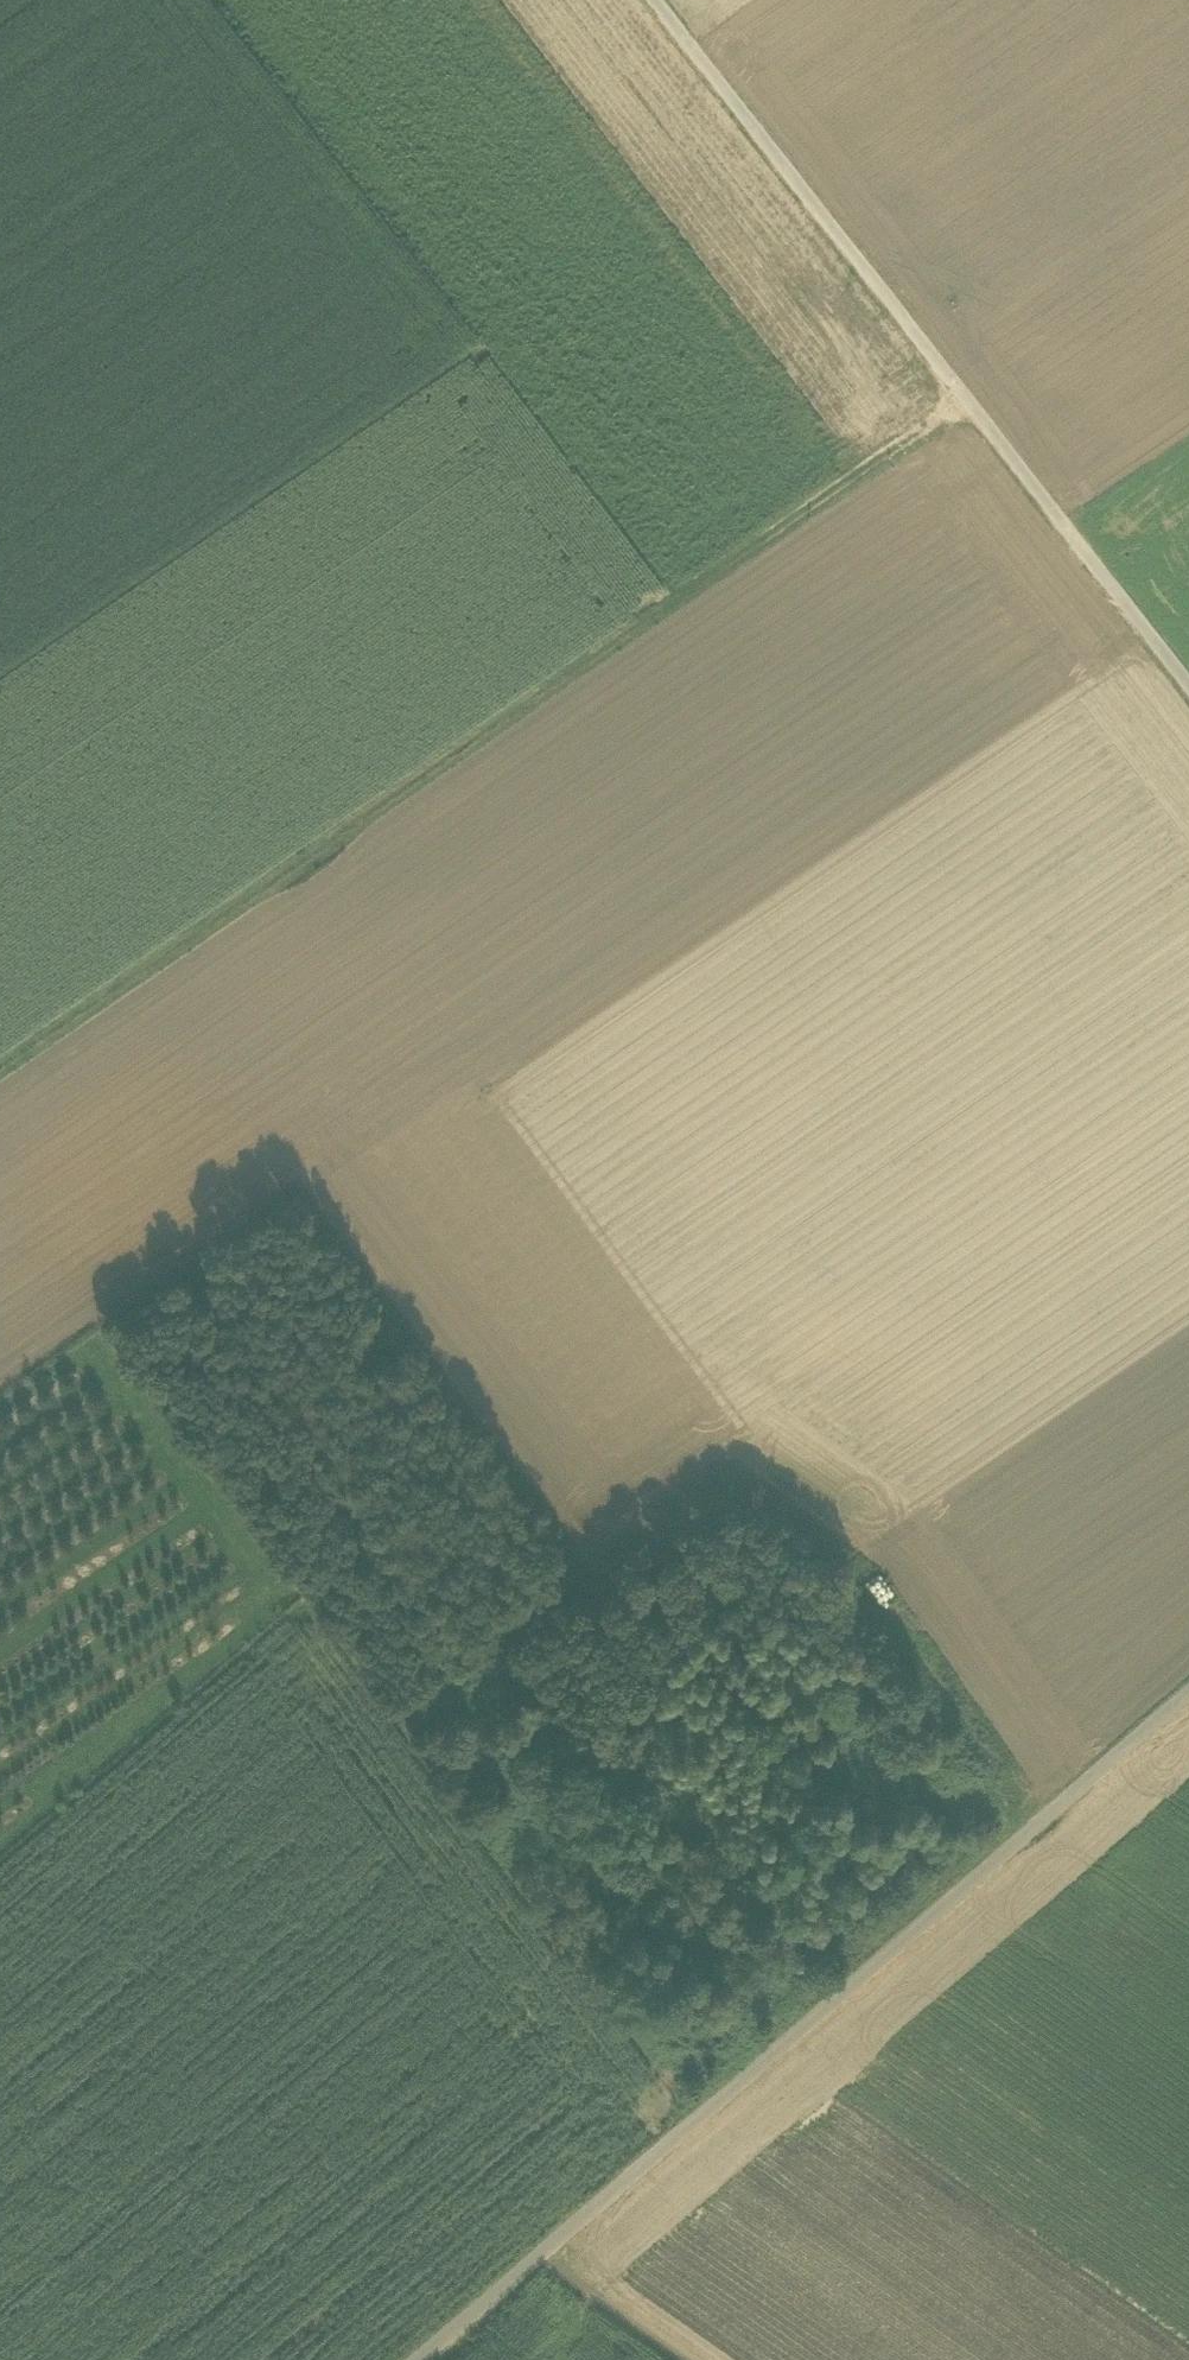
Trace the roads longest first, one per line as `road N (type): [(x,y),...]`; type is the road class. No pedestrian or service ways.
road 1 (track): [(0,1072),(969,402)]
road 2 (track): [(411,2359),(1188,1690)]
road 3 (track): [(657,0),(1188,685)]

